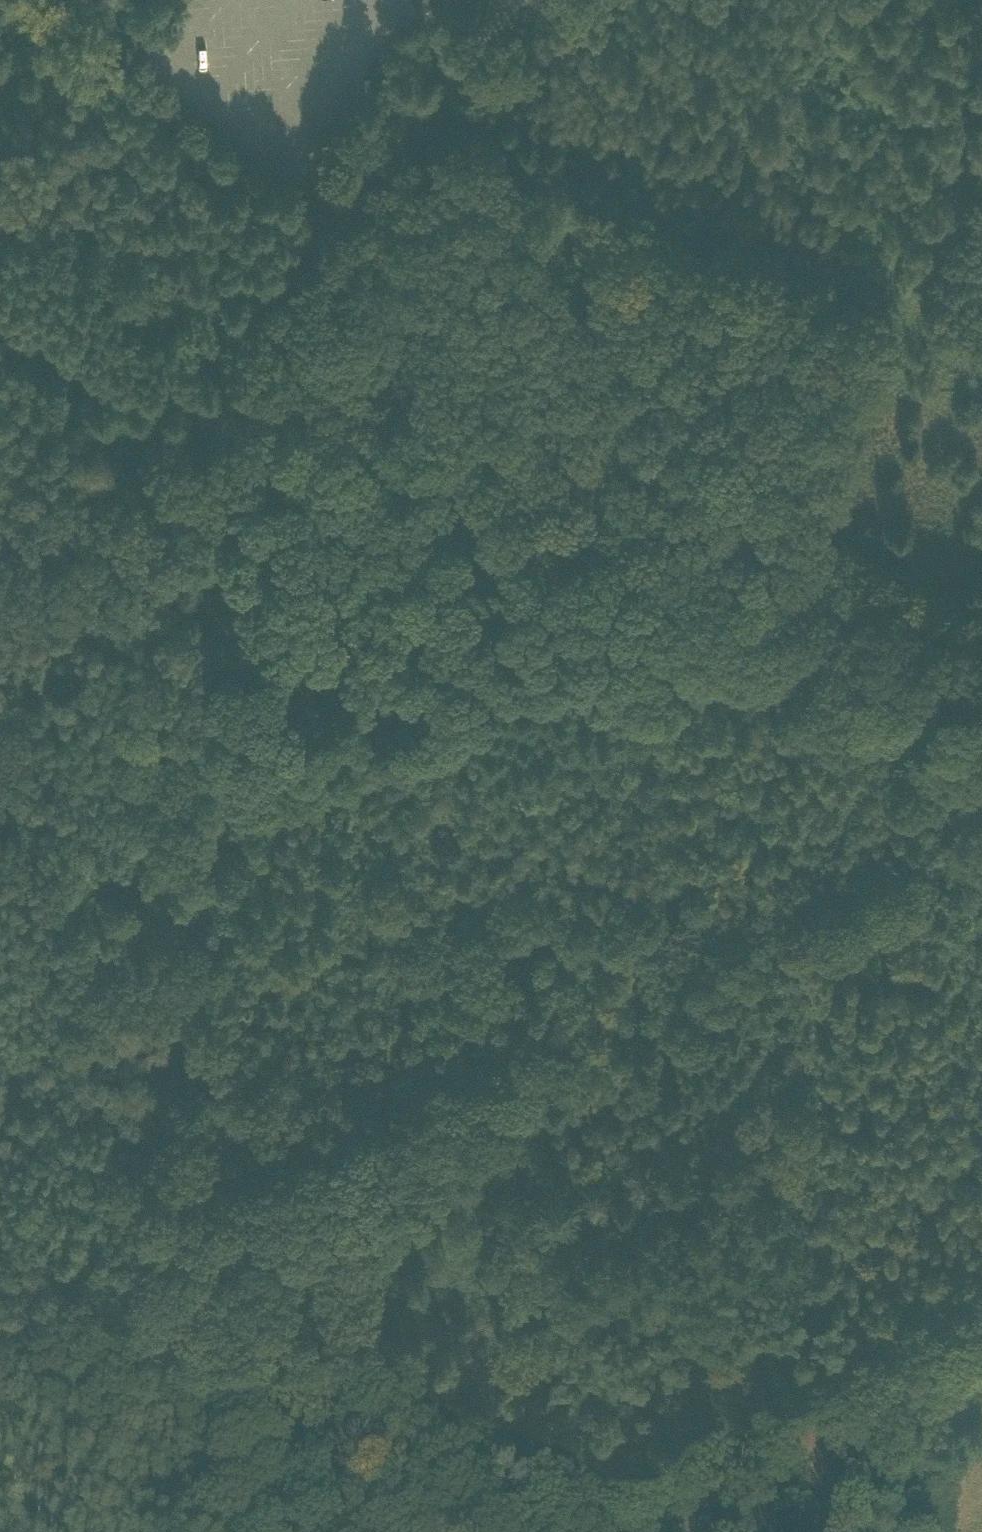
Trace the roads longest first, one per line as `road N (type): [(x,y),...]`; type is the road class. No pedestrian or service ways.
road 1 (residential): [(521,0),(249,321),(229,375),(981,717)]
road 2 (track): [(436,1531),(231,1292),(208,1237),(195,1157),(197,973),(212,822),(229,375)]

